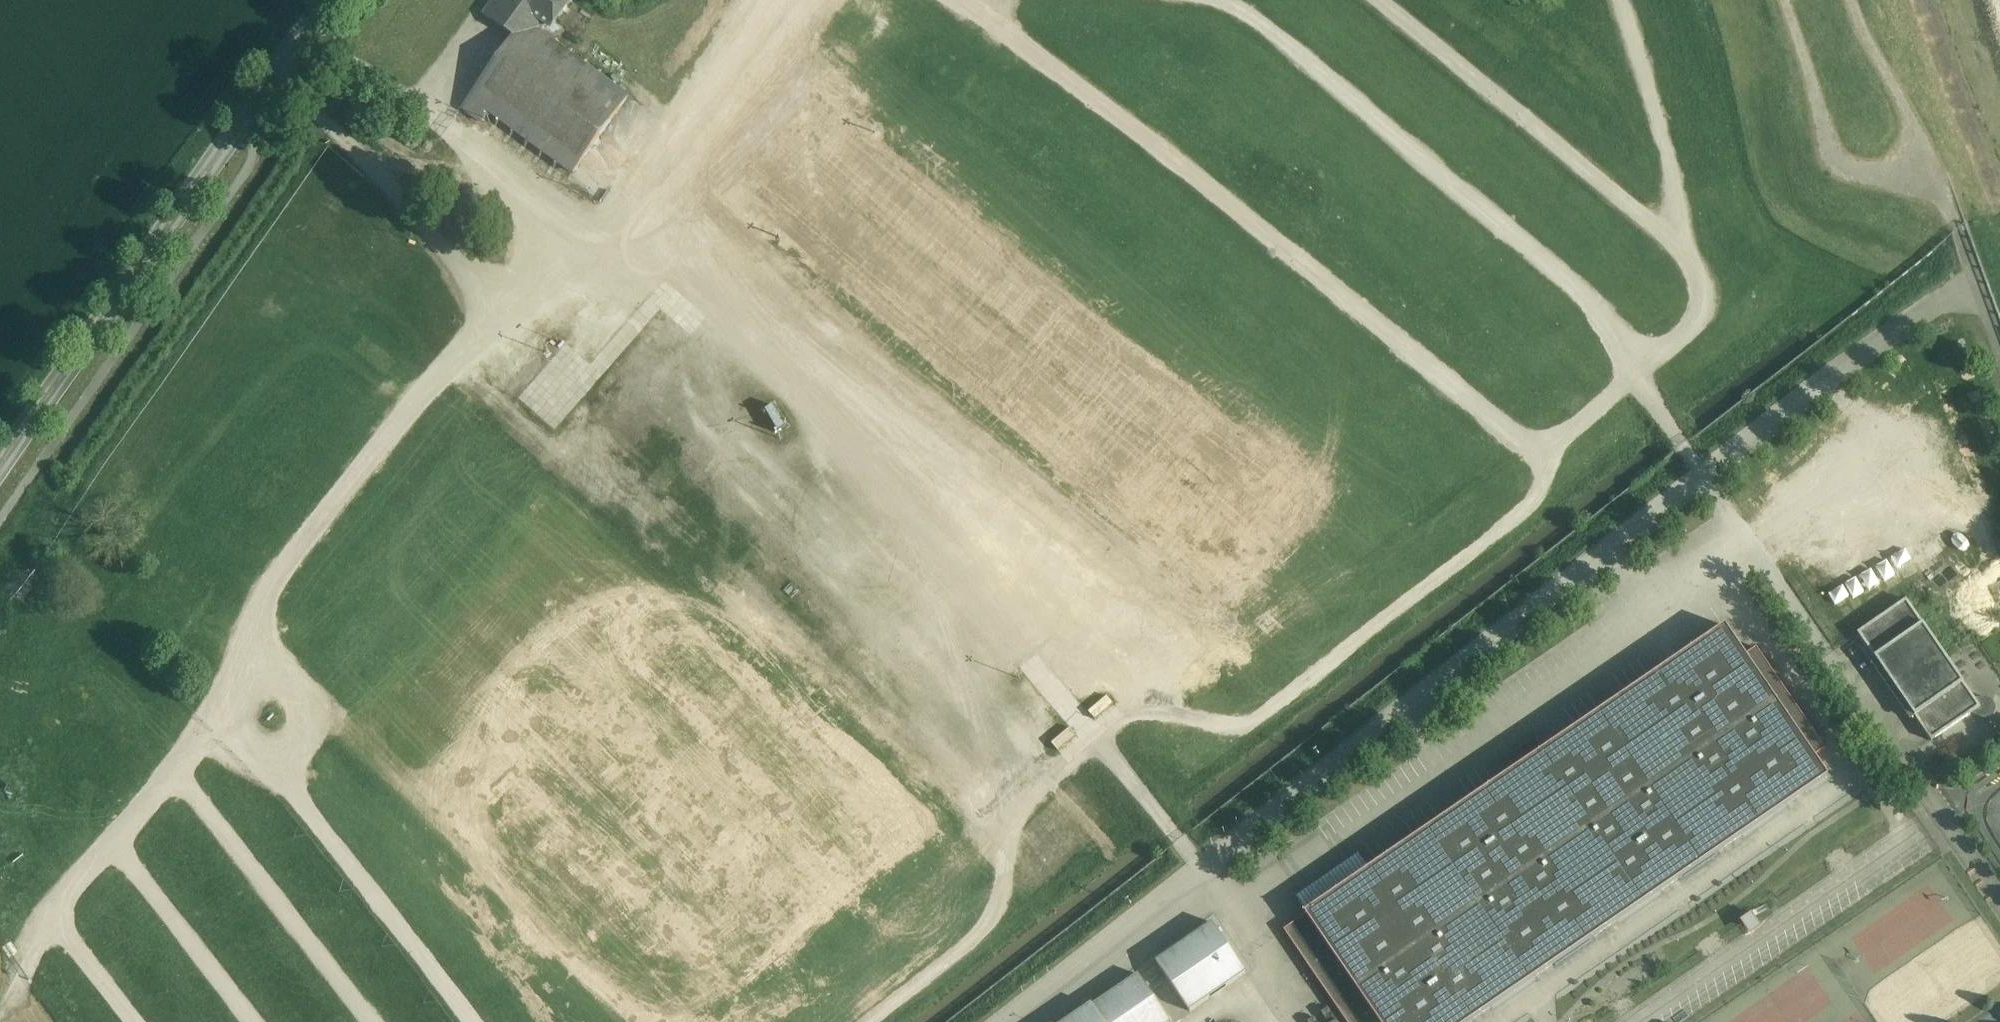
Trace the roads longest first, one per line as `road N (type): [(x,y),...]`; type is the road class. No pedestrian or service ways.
road 1 (secondary): [(0,474),(332,0)]

